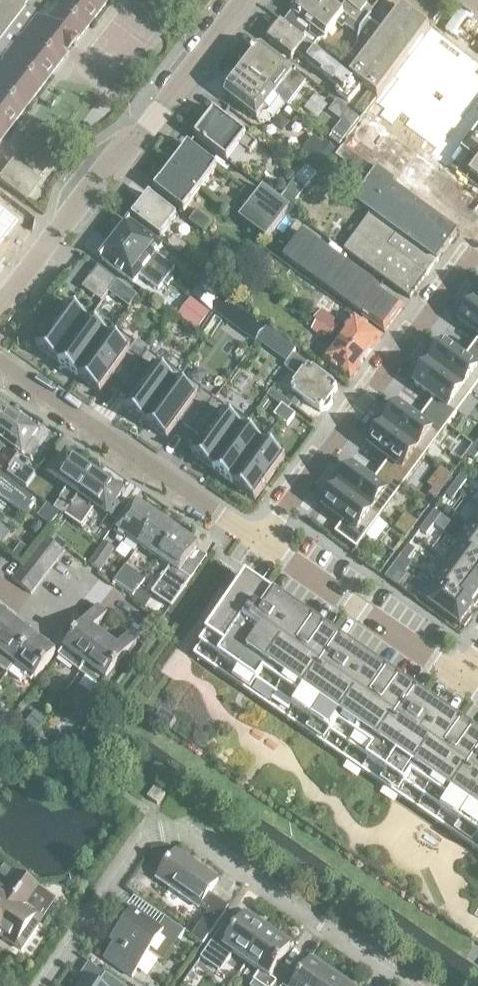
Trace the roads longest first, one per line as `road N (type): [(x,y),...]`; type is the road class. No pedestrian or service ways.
road 1 (residential): [(414,985),(155,817),(38,985)]
road 2 (residential): [(0,304),(244,0)]
road 3 (residential): [(260,540),(477,236)]
road 4 (residential): [(260,540),(0,360)]
road 5 (residential): [(462,681),(260,540)]

